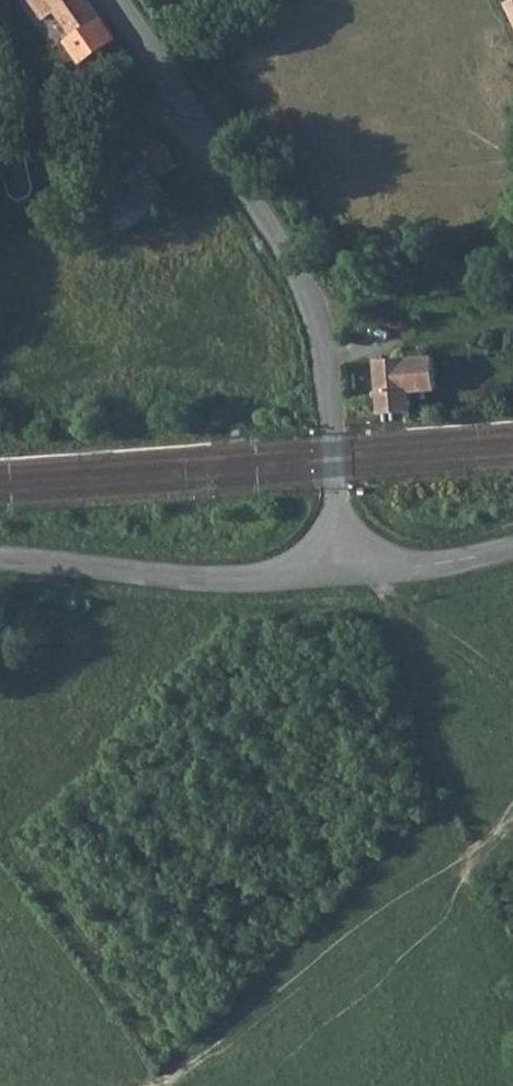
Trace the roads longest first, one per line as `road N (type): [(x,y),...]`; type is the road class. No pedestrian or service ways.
road 1 (residential): [(311,304),(115,0)]
road 2 (unclassified): [(0,564),(234,585),(329,574)]
road 3 (unclassified): [(311,304),(512,283)]
road 4 (unclassified): [(329,574),(442,575),(512,554)]
road 5 (residential): [(333,470),(311,304)]

